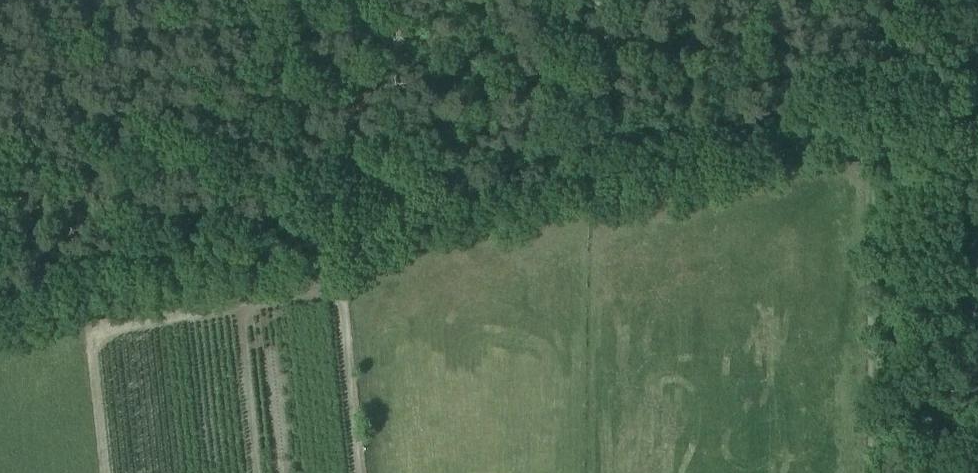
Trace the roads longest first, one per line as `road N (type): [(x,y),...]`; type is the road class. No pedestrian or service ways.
road 1 (track): [(907,0),(927,165)]

